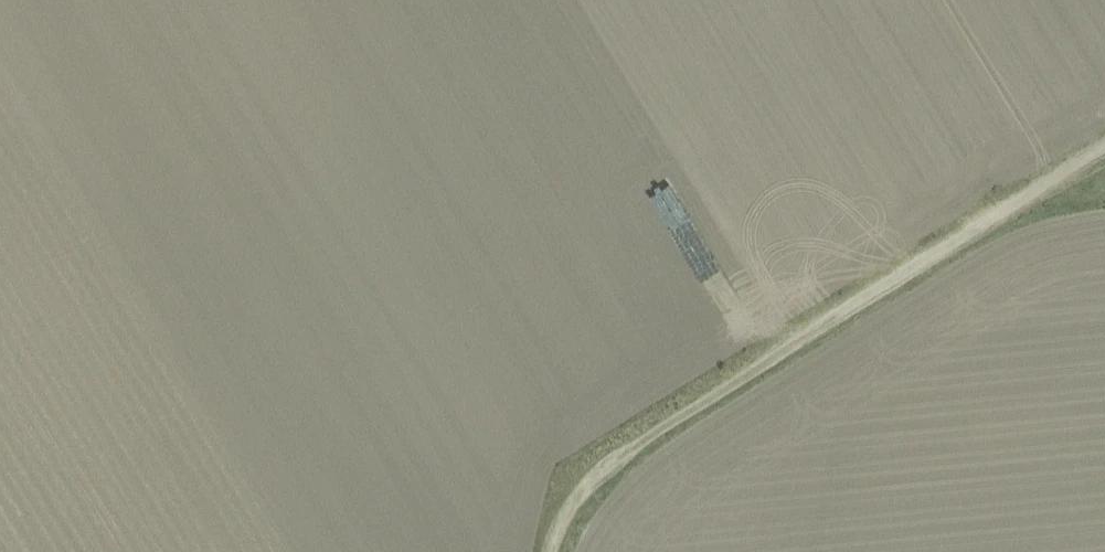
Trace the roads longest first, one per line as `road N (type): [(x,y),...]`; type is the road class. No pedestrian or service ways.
road 1 (track): [(555,551),(578,490),(612,454),(1104,158)]

